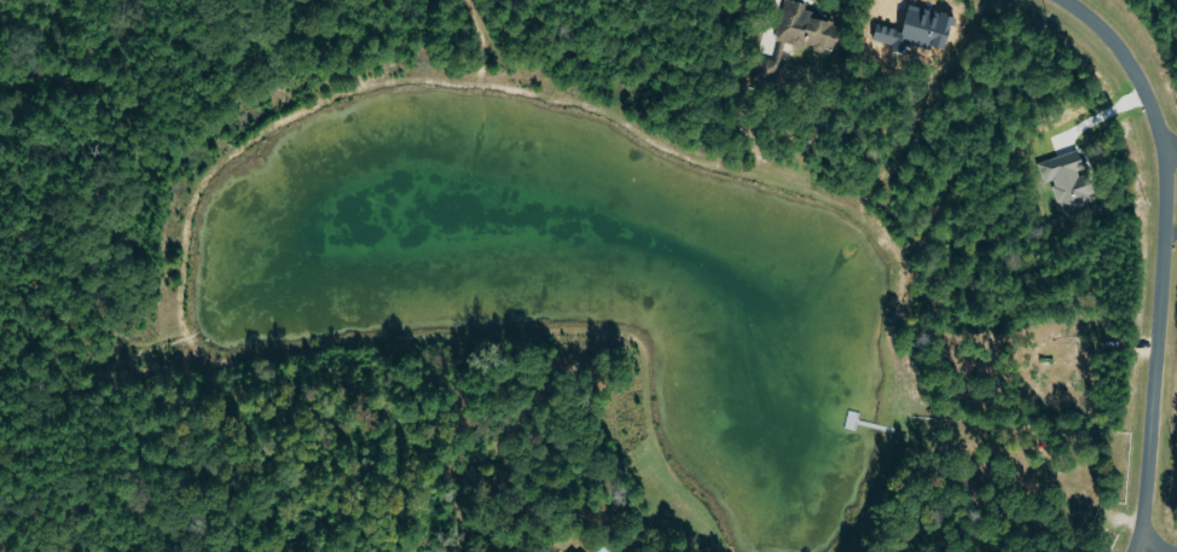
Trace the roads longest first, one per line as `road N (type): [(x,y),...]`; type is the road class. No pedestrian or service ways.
road 1 (residential): [(1060,0),(1127,60),(1162,151),(1150,426),(1131,551)]

